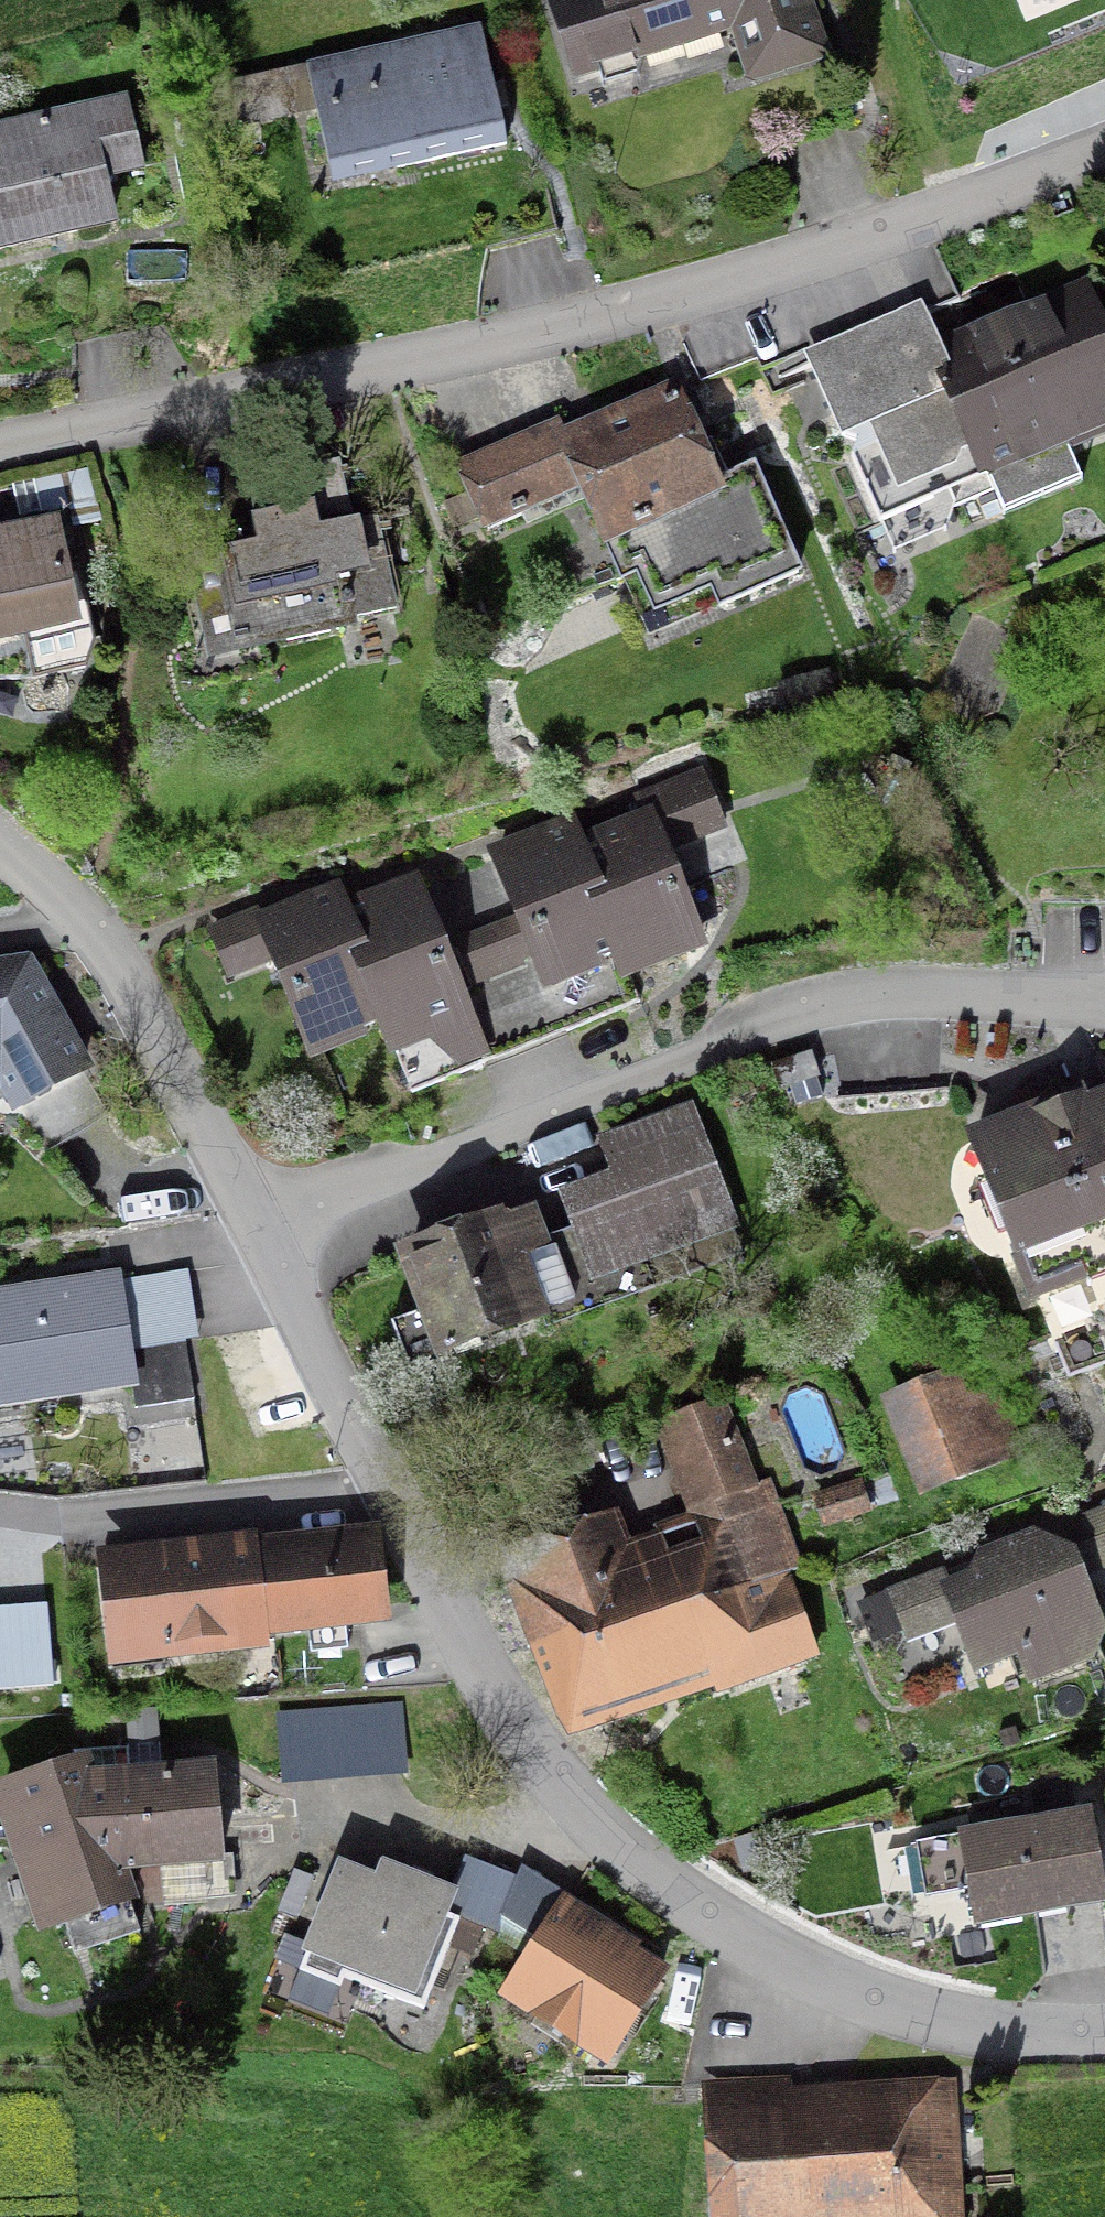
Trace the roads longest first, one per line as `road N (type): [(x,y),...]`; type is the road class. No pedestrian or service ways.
road 1 (residential): [(247,1225),(358,1447),(503,1706),(616,1845),(688,1900),(837,1984),(990,2030),(1104,2033)]
road 2 (residential): [(0,451),(594,320),(875,237),(1104,152)]
road 3 (residential): [(247,1225),(788,1013),(873,995),(1104,1002)]
road 4 (residential): [(0,844),(116,967),(247,1225)]

